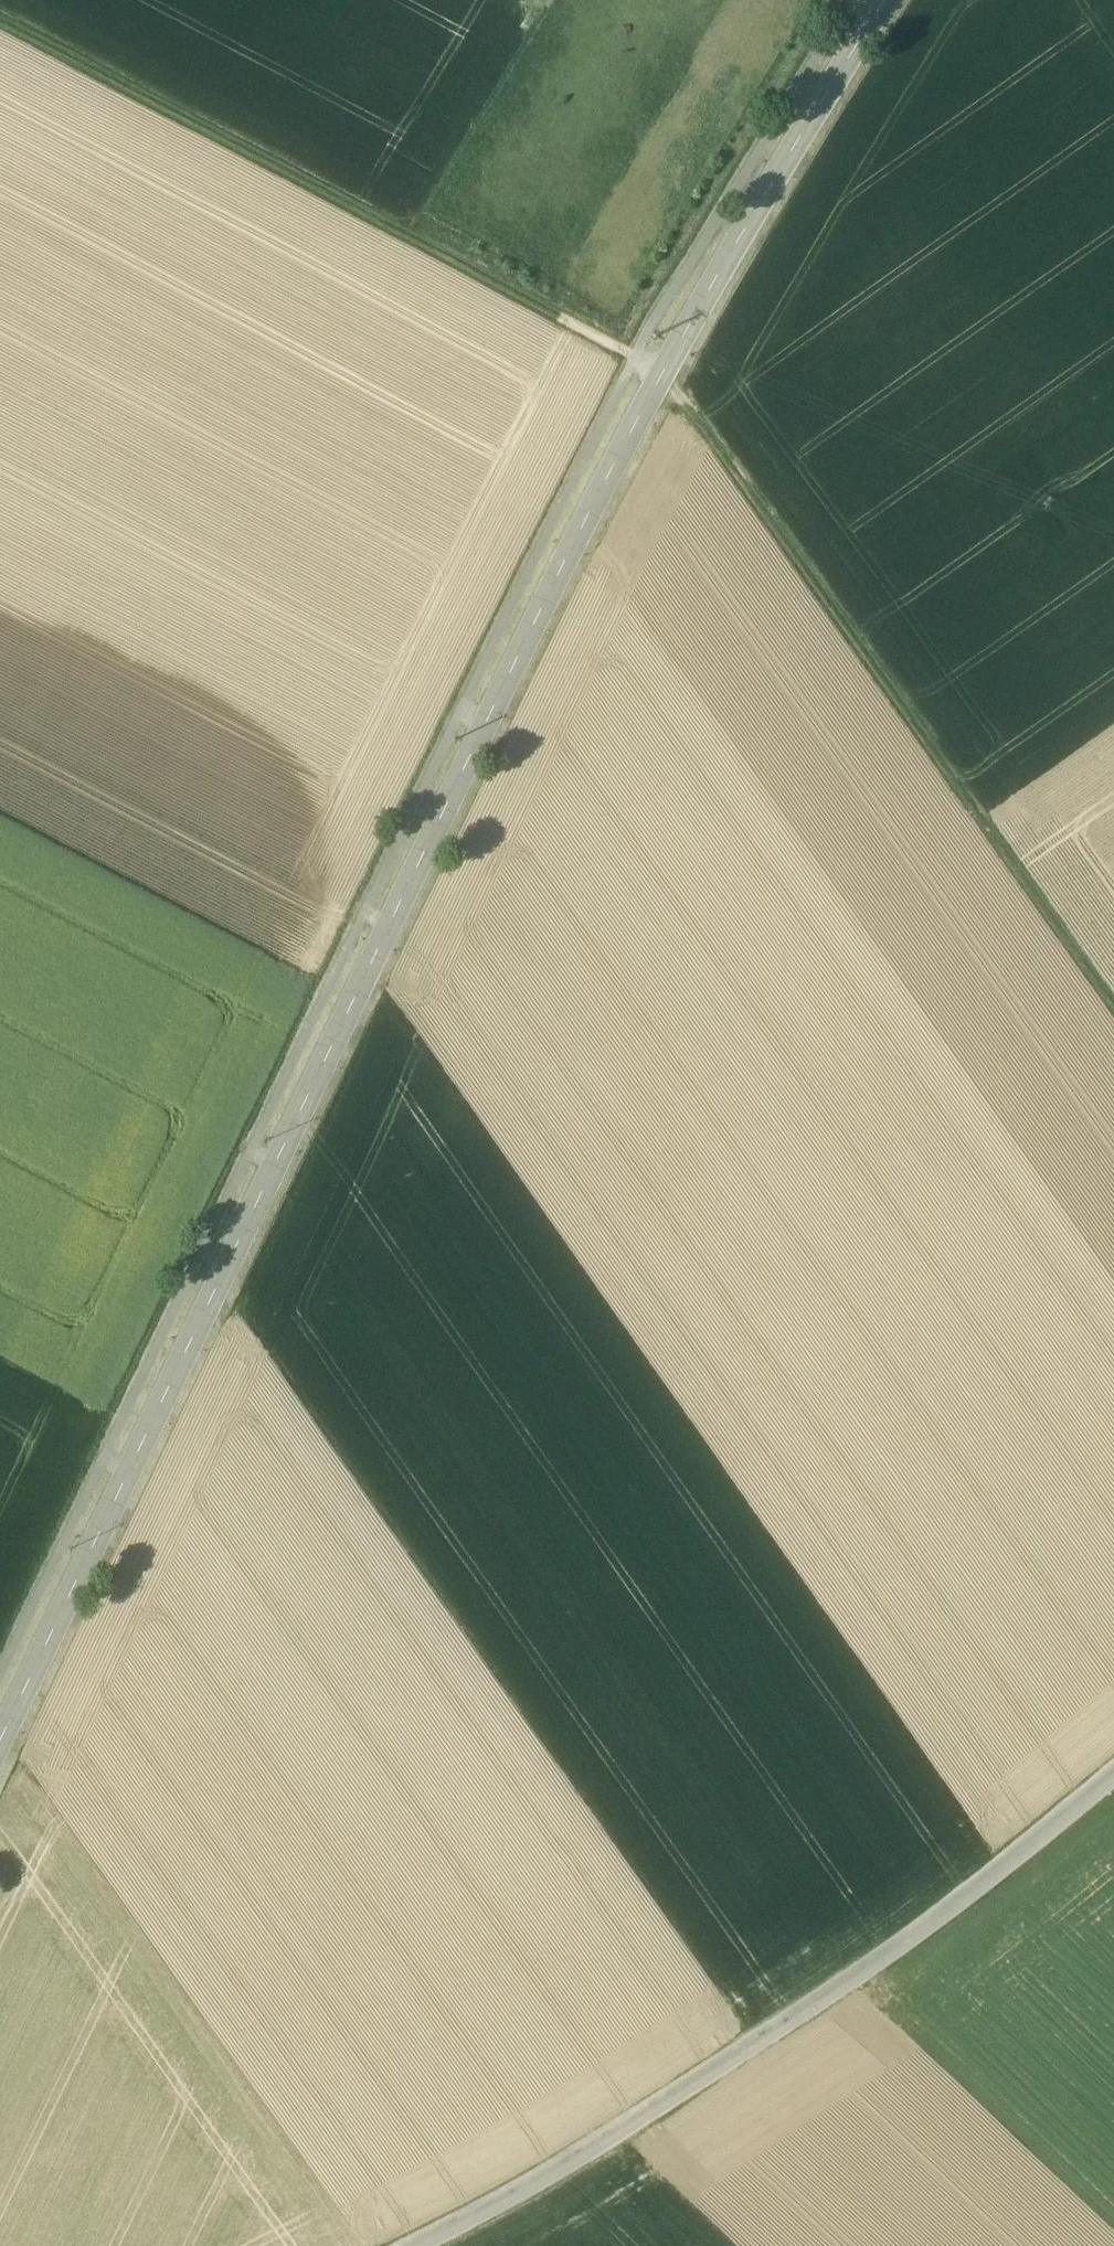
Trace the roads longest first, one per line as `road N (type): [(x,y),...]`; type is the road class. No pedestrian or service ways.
road 1 (tertiary): [(886,0),(660,381),(510,672),(0,1746)]
road 2 (track): [(0,22),(618,348),(698,410),(1113,1007)]
road 3 (residential): [(1113,1772),(960,1901),(558,2174),(419,2245)]

